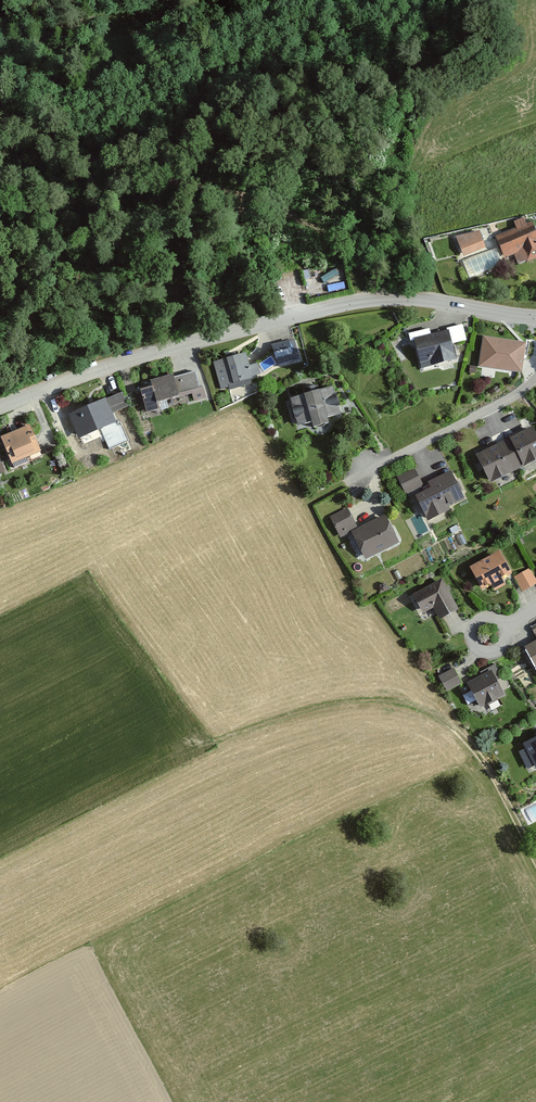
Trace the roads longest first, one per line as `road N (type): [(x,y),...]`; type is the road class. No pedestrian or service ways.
road 1 (residential): [(535,319),(404,300),(362,303),(126,359),(0,409)]
road 2 (track): [(362,303),(358,253),(348,242),(249,195),(126,175),(0,113)]
road 3 (track): [(535,863),(478,753),(446,720),(400,702)]
road 4 (residential): [(374,466),(535,380)]

